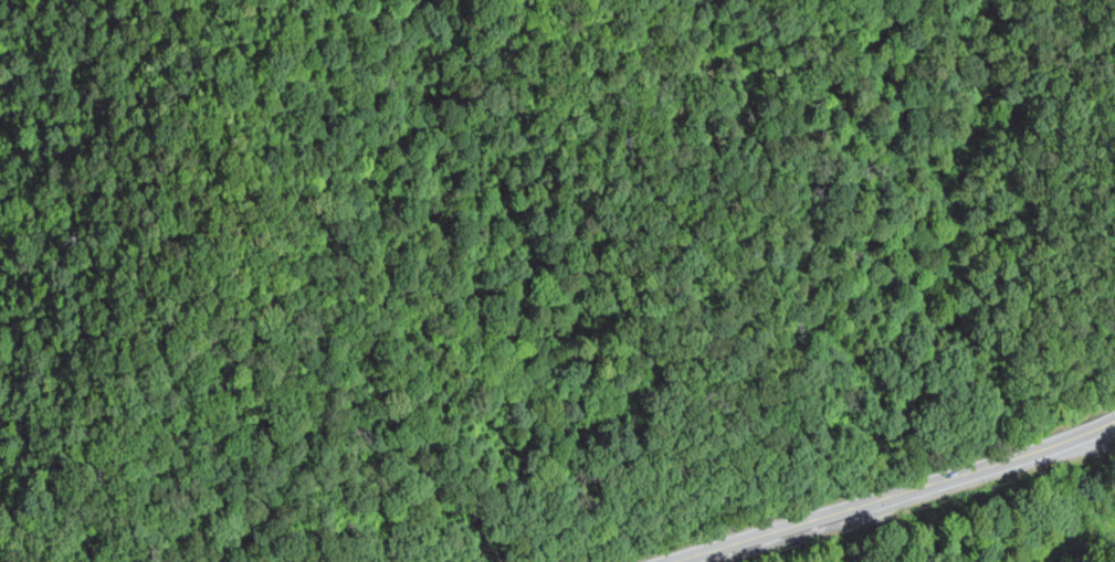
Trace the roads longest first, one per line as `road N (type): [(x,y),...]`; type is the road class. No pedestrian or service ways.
road 1 (primary): [(684,561),(1114,424)]

